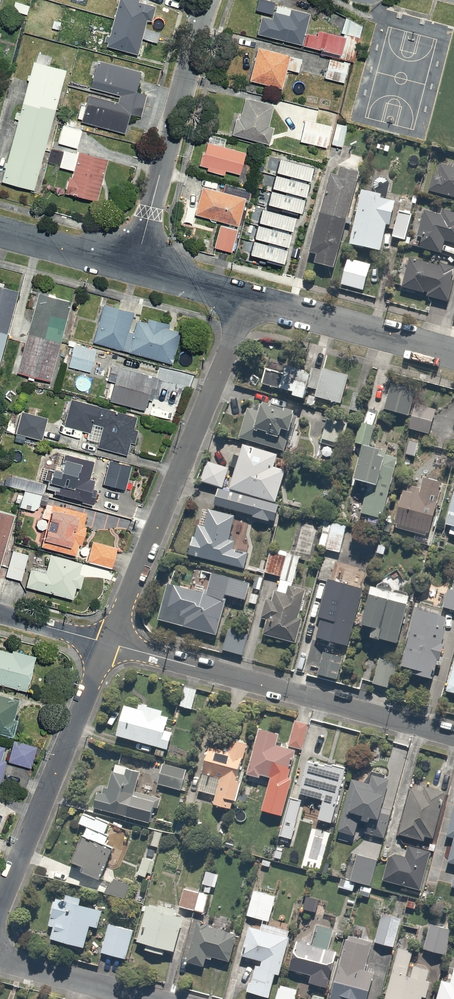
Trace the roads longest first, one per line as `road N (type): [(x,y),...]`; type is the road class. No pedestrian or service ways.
road 1 (residential): [(249,295),(107,644)]
road 2 (residential): [(453,736),(107,644)]
road 3 (residential): [(107,644),(0,915)]
road 4 (residential): [(208,0),(135,268)]
road 5 (residential): [(453,351),(249,295)]
road 6 (residential): [(151,998),(0,958)]
road 7 (residential): [(135,268),(0,233)]

